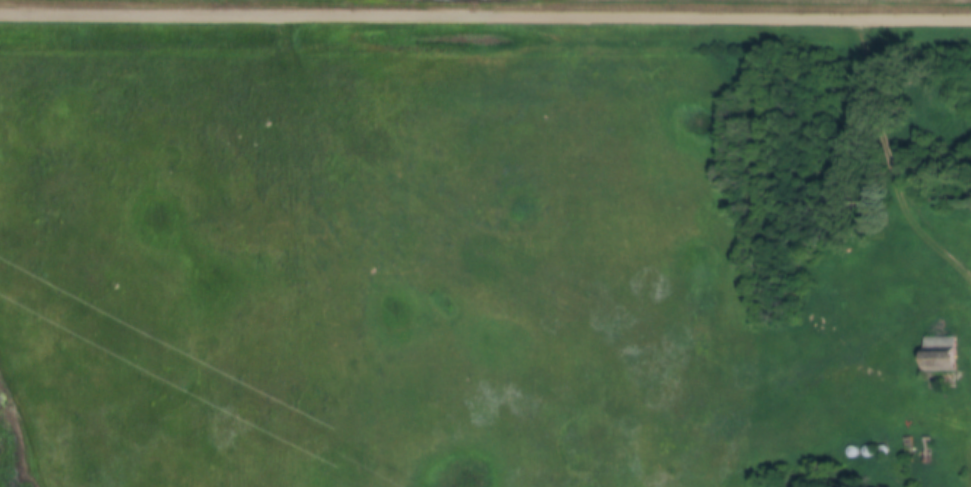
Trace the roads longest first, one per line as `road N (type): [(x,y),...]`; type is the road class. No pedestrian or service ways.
road 1 (residential): [(970,24),(0,17)]

